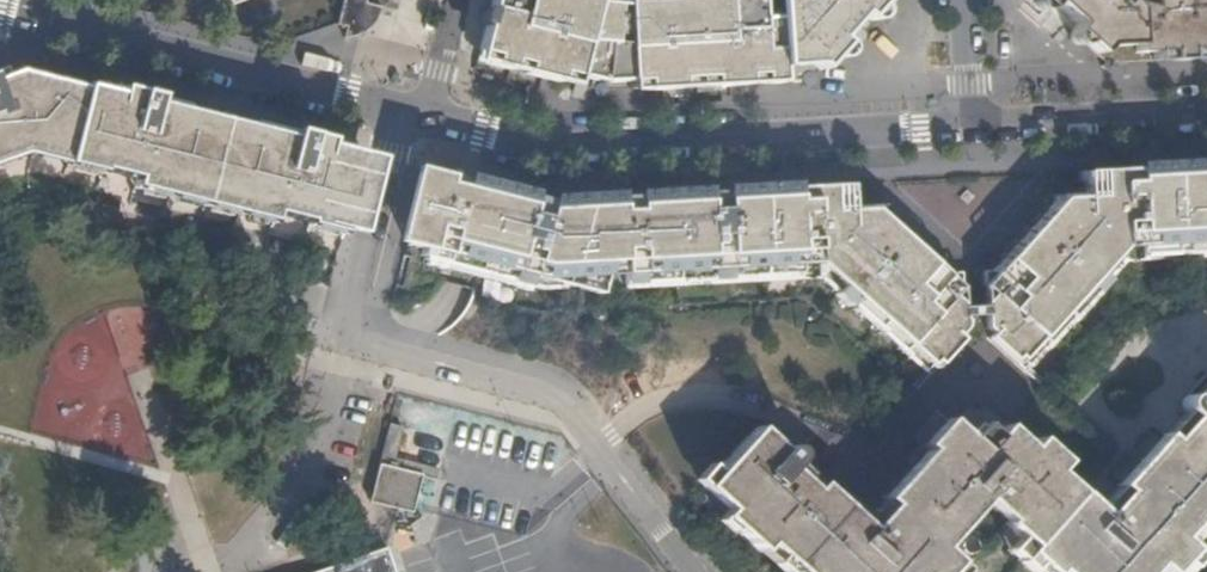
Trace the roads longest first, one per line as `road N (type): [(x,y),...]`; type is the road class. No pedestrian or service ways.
road 1 (residential): [(690,571),(551,396),(350,345),(405,113)]
road 2 (residential): [(427,118),(577,154),(968,126)]
road 3 (residential): [(0,11),(405,113)]
road 4 (residential): [(968,126),(1206,116)]
road 5 (residential): [(968,126),(962,0)]
road 6 (residential): [(427,118),(459,0)]

